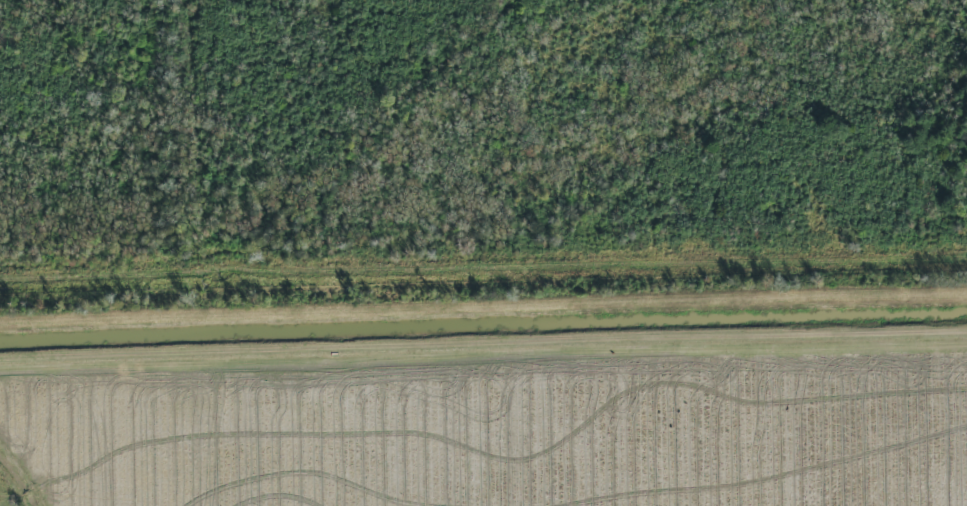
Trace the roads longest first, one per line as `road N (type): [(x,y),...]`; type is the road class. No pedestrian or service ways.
road 1 (track): [(966,338),(0,365)]
road 2 (track): [(966,300),(0,325)]

